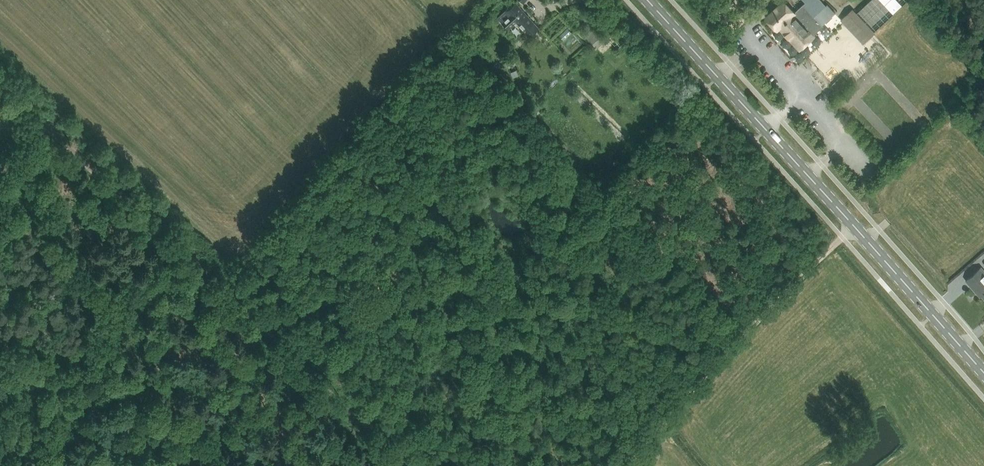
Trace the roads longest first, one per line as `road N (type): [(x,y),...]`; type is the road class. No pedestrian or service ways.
road 1 (track): [(396,465),(0,90)]
road 2 (secondary): [(983,379),(645,0)]
road 3 (track): [(850,228),(753,318),(623,465)]

